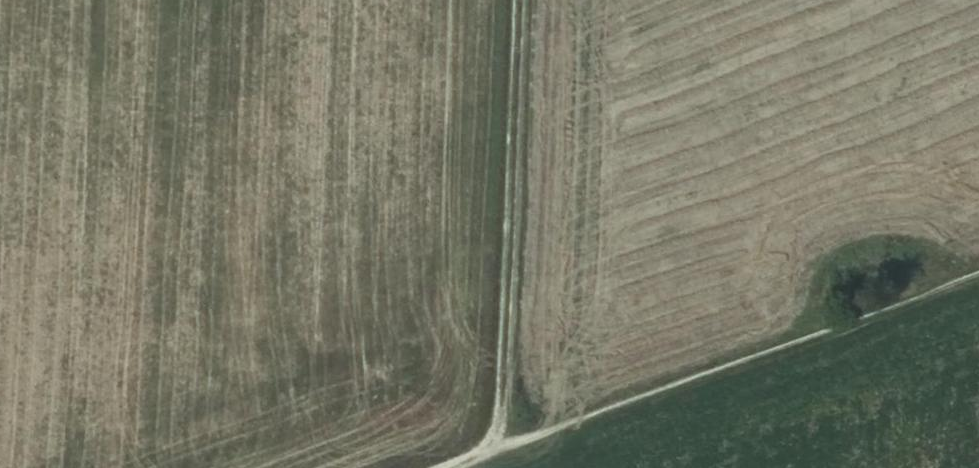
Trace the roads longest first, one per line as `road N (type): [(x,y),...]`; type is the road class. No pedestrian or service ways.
road 1 (track): [(490,449),(978,270)]
road 2 (track): [(509,0),(490,449)]

